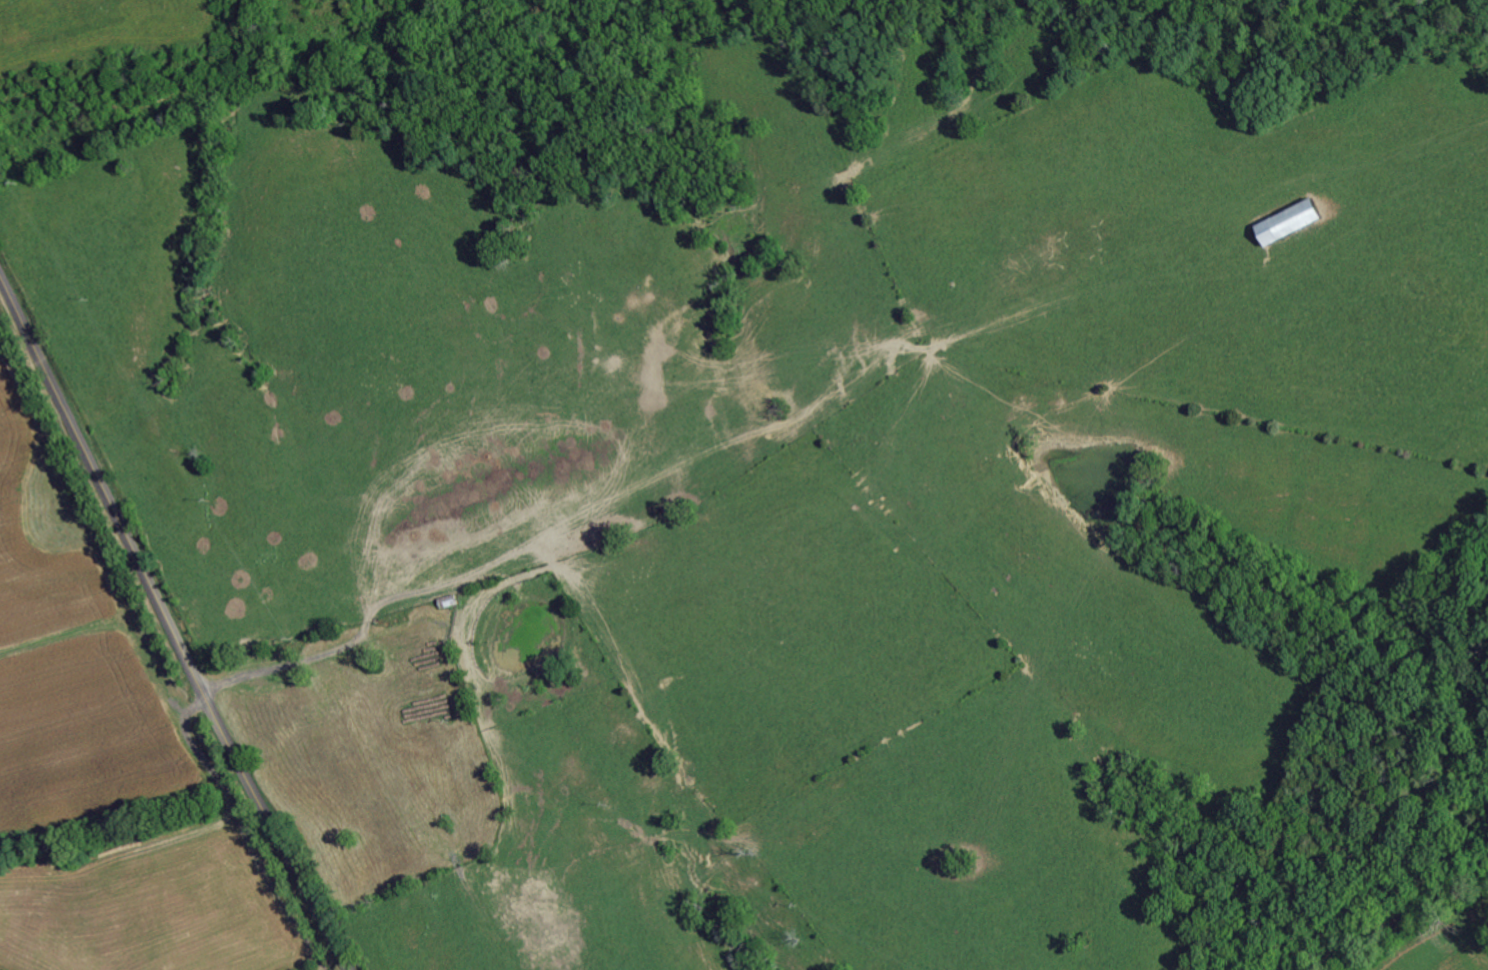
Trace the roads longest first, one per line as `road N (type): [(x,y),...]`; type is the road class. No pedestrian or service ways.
road 1 (secondary): [(349,969),(226,744),(0,280)]

